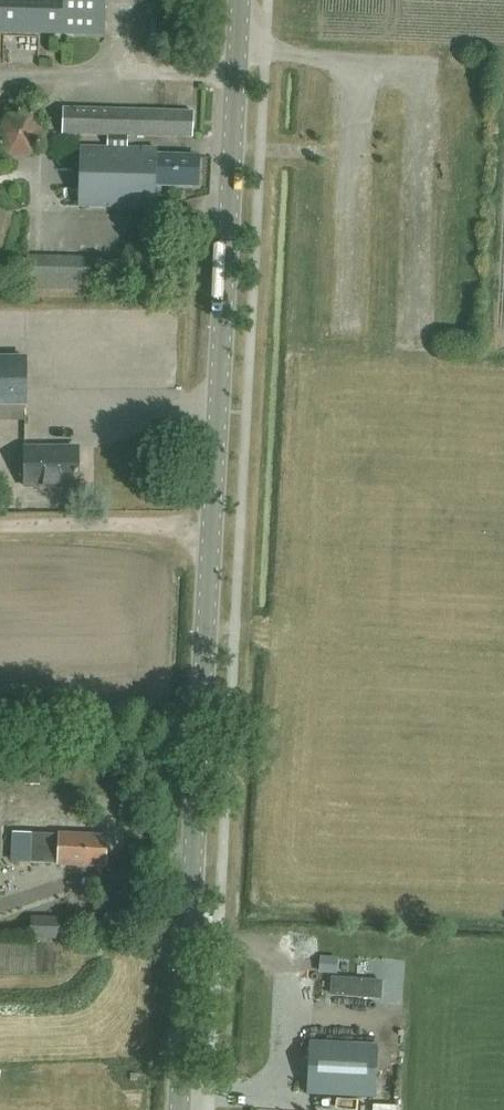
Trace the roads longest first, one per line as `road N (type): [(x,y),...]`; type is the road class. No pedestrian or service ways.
road 1 (secondary): [(180,1109),(241,0)]

